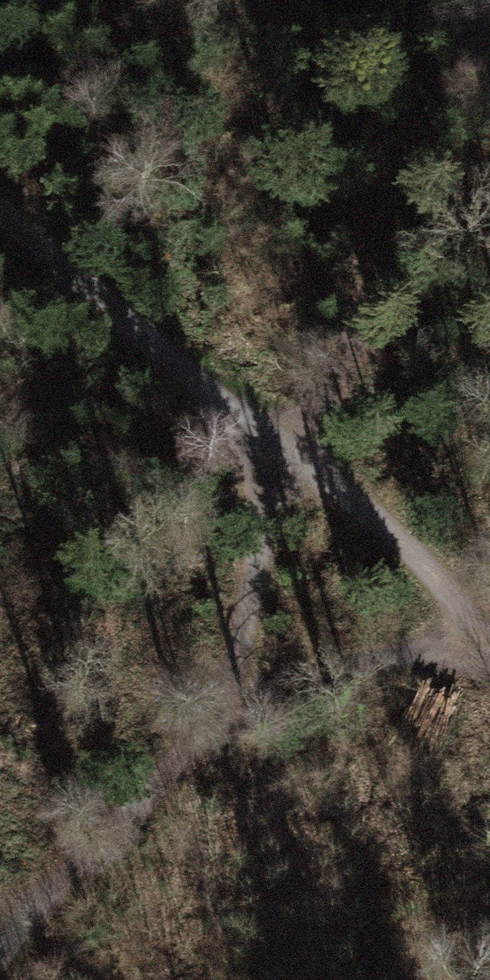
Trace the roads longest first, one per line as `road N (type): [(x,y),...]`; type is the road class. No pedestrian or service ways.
road 1 (track): [(0,926),(216,696),(289,457)]
road 2 (track): [(289,457),(0,186)]
road 3 (track): [(289,457),(386,276),(458,209),(489,194)]
road 4 (track): [(489,646),(395,538),(289,457)]
road 5 (track): [(216,696),(483,635)]

